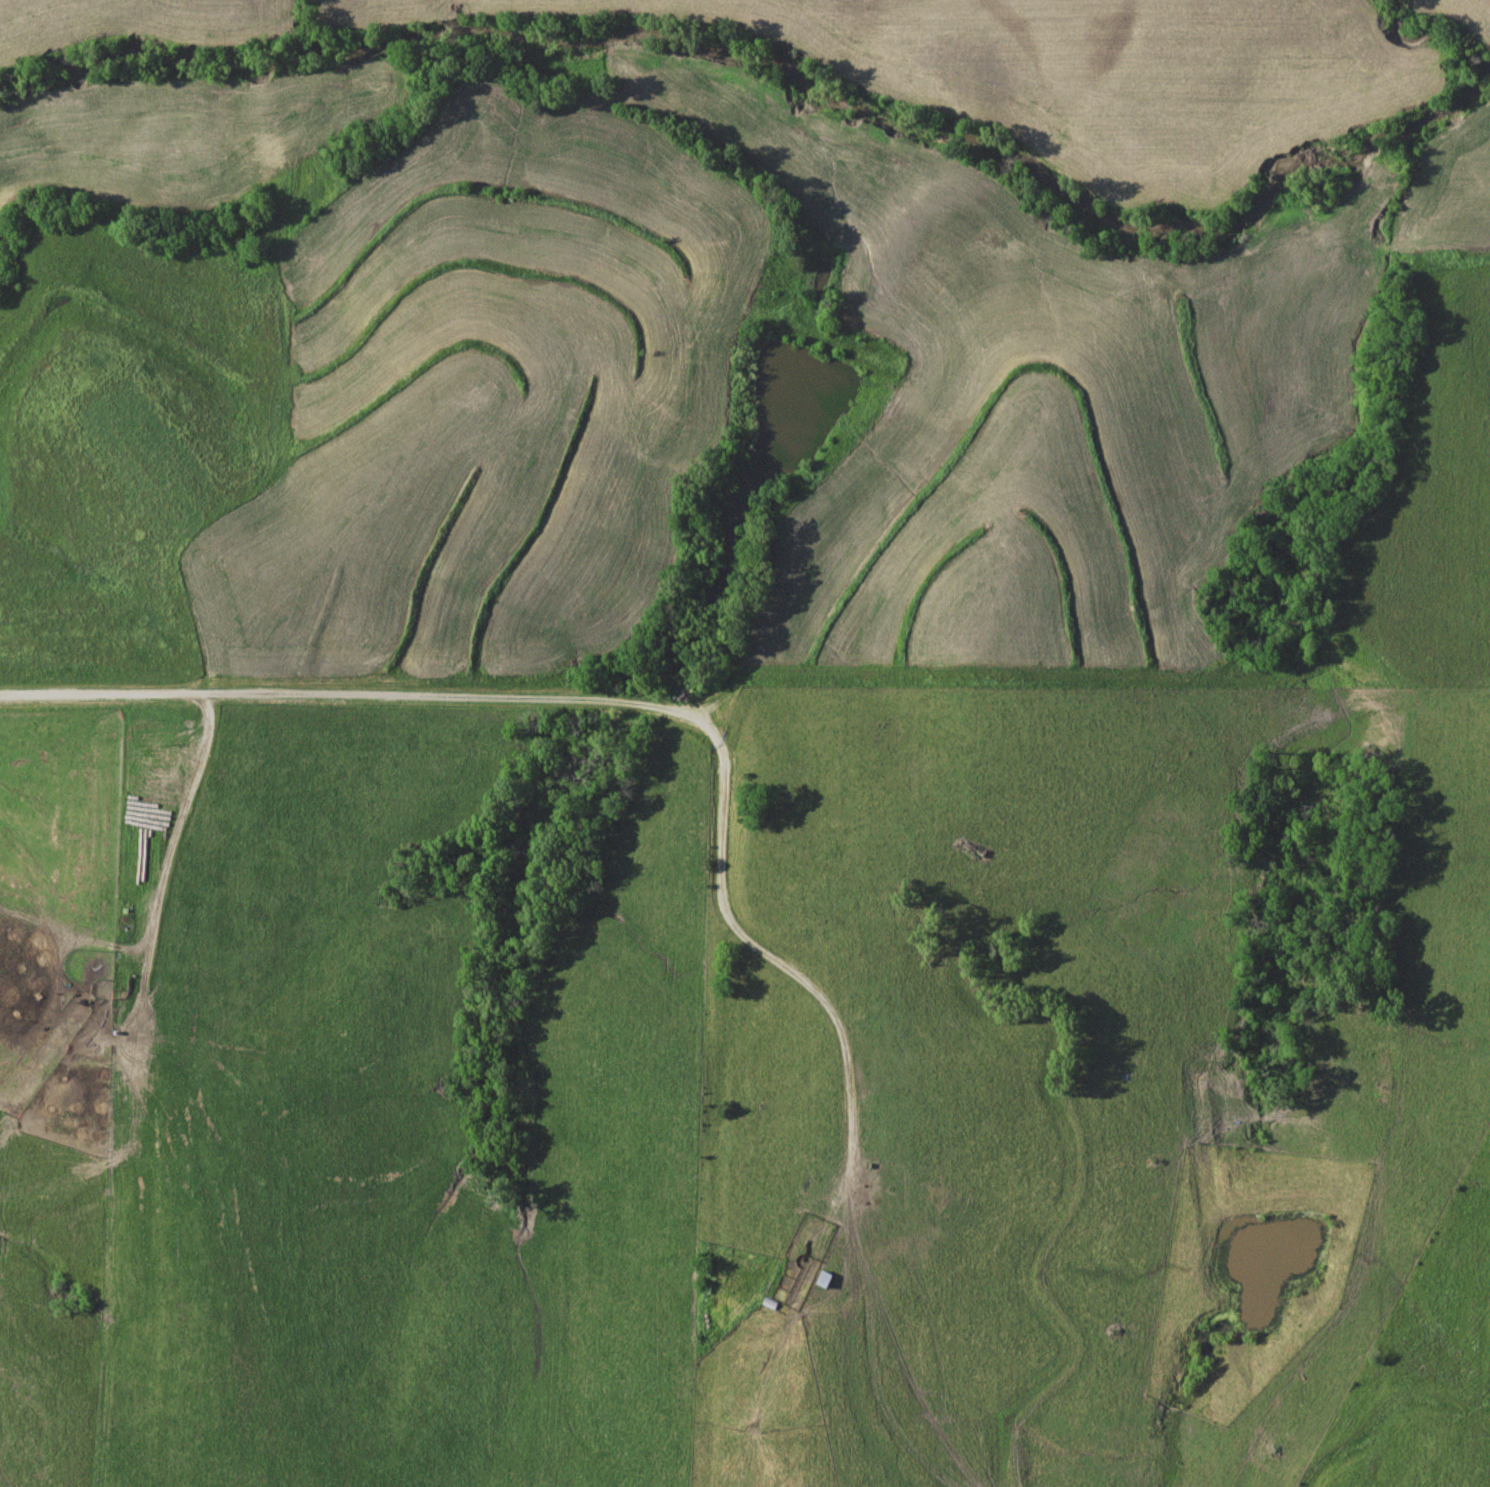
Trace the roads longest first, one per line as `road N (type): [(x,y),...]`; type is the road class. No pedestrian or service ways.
road 1 (residential): [(853,1082),(851,1009),(747,954),(763,769),(707,713),(0,702)]

